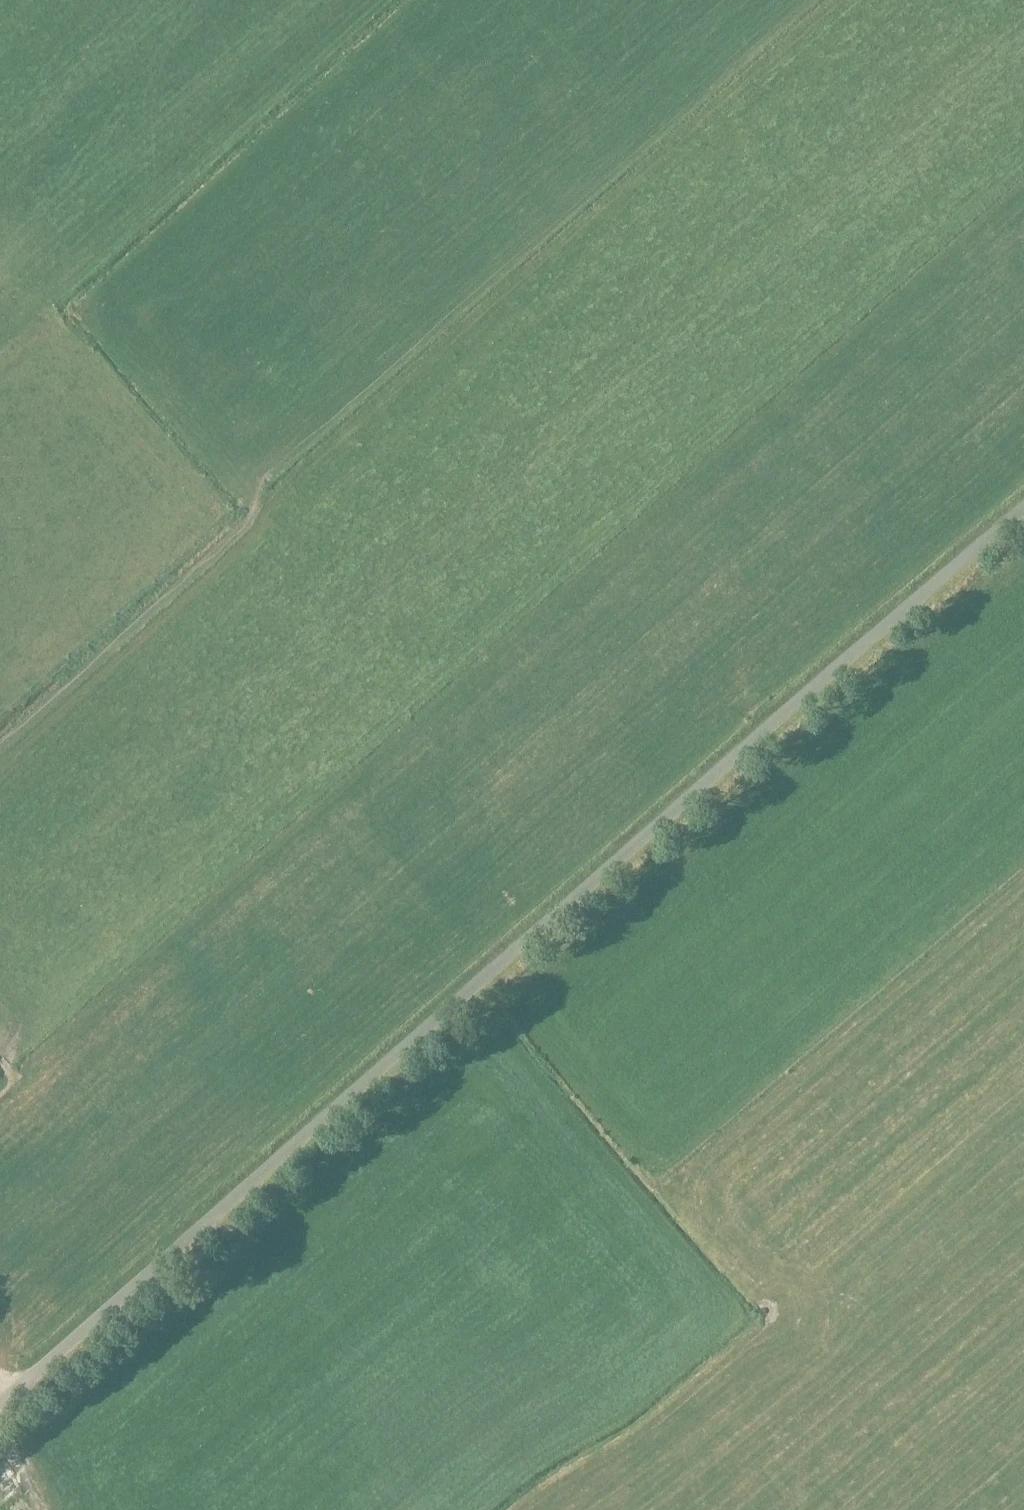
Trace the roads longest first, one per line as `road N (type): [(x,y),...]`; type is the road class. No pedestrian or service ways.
road 1 (unclassified): [(0,1401),(1023,507)]

